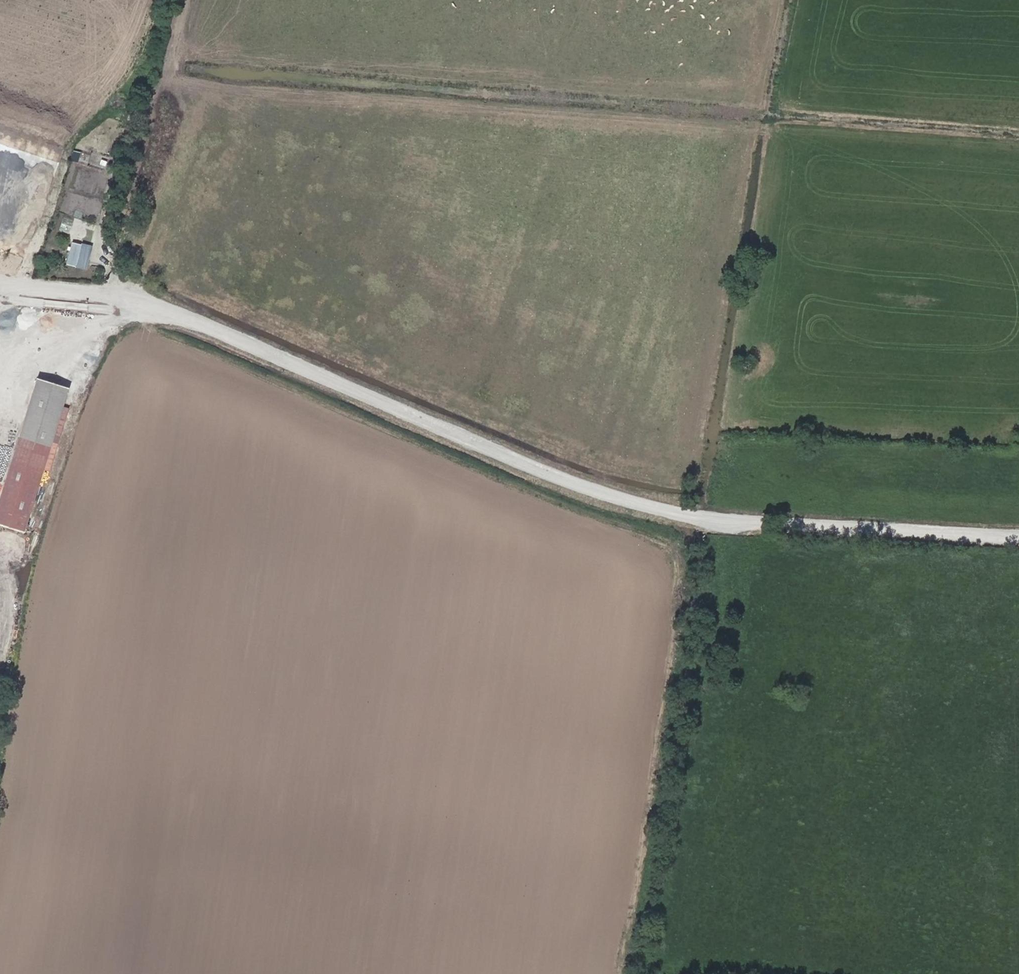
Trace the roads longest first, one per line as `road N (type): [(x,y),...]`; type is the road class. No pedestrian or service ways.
road 1 (track): [(1018,539),(712,520),(614,499),(139,298),(0,284)]

